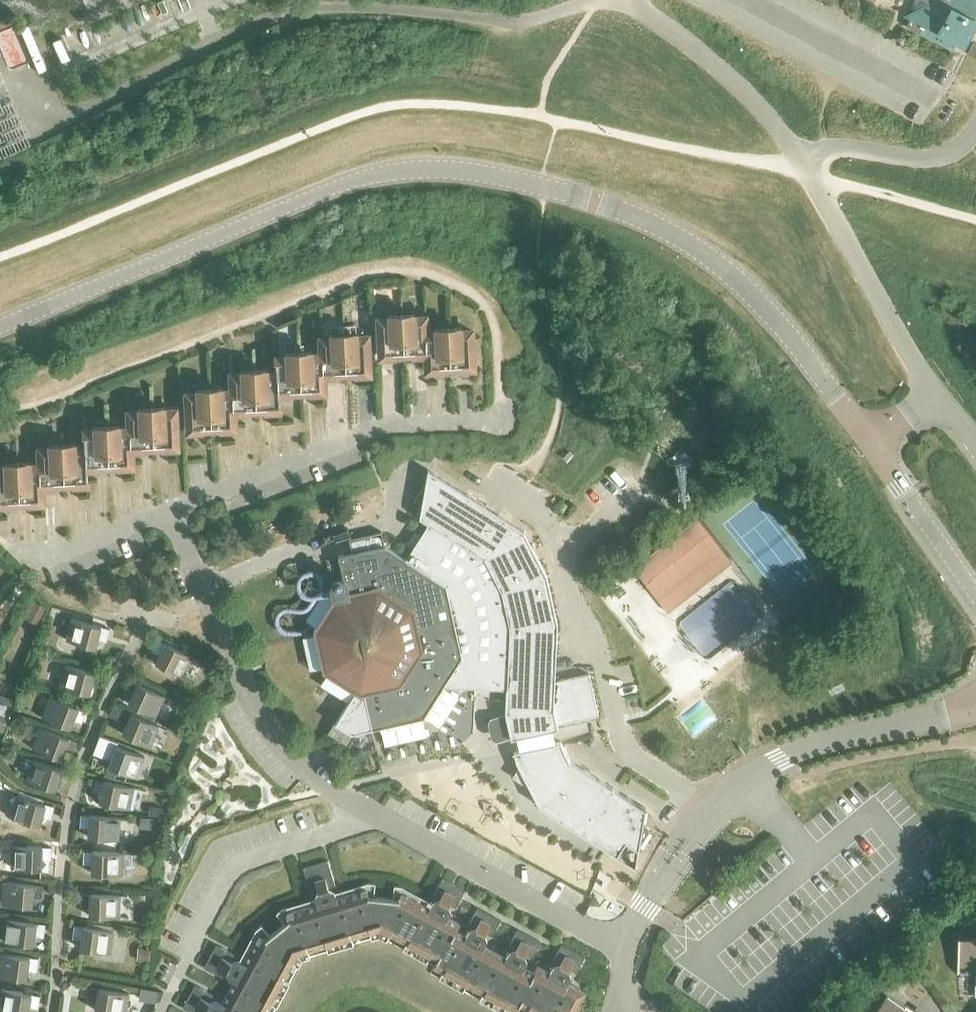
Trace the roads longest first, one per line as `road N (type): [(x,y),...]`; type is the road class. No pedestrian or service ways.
road 1 (tertiary): [(871,437),(727,271),(683,241),(543,186),(447,168),(336,185),(0,323)]
road 2 (residential): [(48,1011),(67,824),(86,742),(143,624),(177,613)]
road 3 (residential): [(372,817),(291,751),(260,710),(174,513)]
road 4 (residential): [(174,513),(381,432),(507,421)]
road 5 (unclassified): [(713,808),(624,744),(602,662),(574,606),(564,539)]
road 6 (unclassified): [(160,1011),(235,862),(372,817)]
road 7 (residential): [(938,395),(791,147)]
road 8 (unclassified): [(713,808),(784,760),(975,706)]
road 9 (unclassified): [(624,947),(372,817)]
road 10 (residential): [(791,147),(737,81),(636,0)]
road 11 (residential): [(975,138),(941,160),(822,142),(791,147)]
road 12 (tertiary): [(975,595),(871,437)]
road 13 (unclassified): [(624,947),(679,848),(713,808)]
road 14 (residential): [(38,563),(174,513)]

